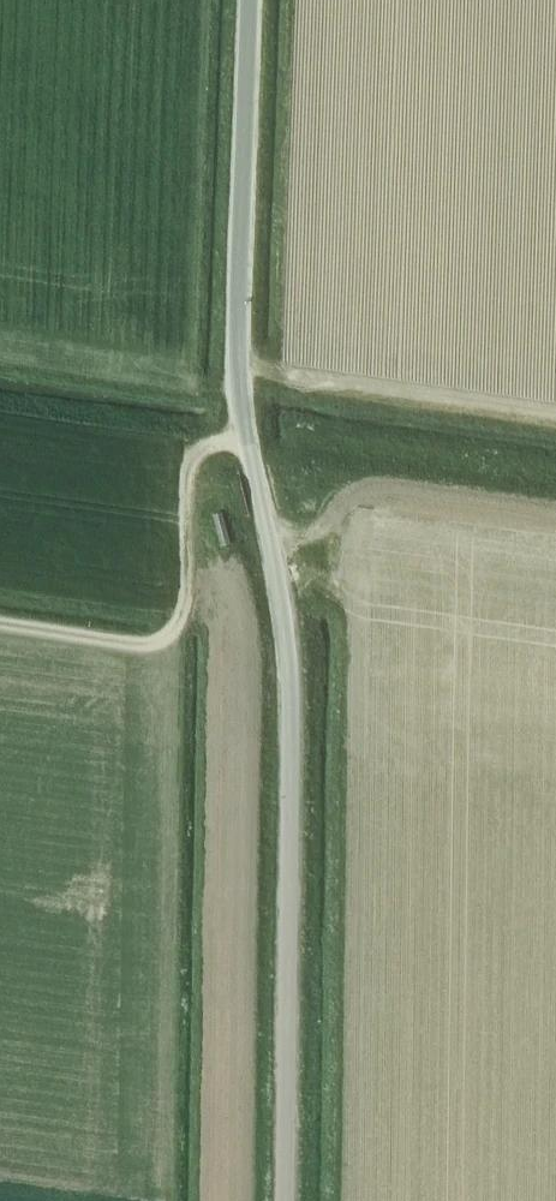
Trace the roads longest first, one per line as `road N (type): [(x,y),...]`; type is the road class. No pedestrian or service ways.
road 1 (tertiary): [(283,1200),(290,650),(235,378),(248,0)]
road 2 (track): [(248,442),(195,453),(185,477),(175,614),(153,645),(0,624)]

